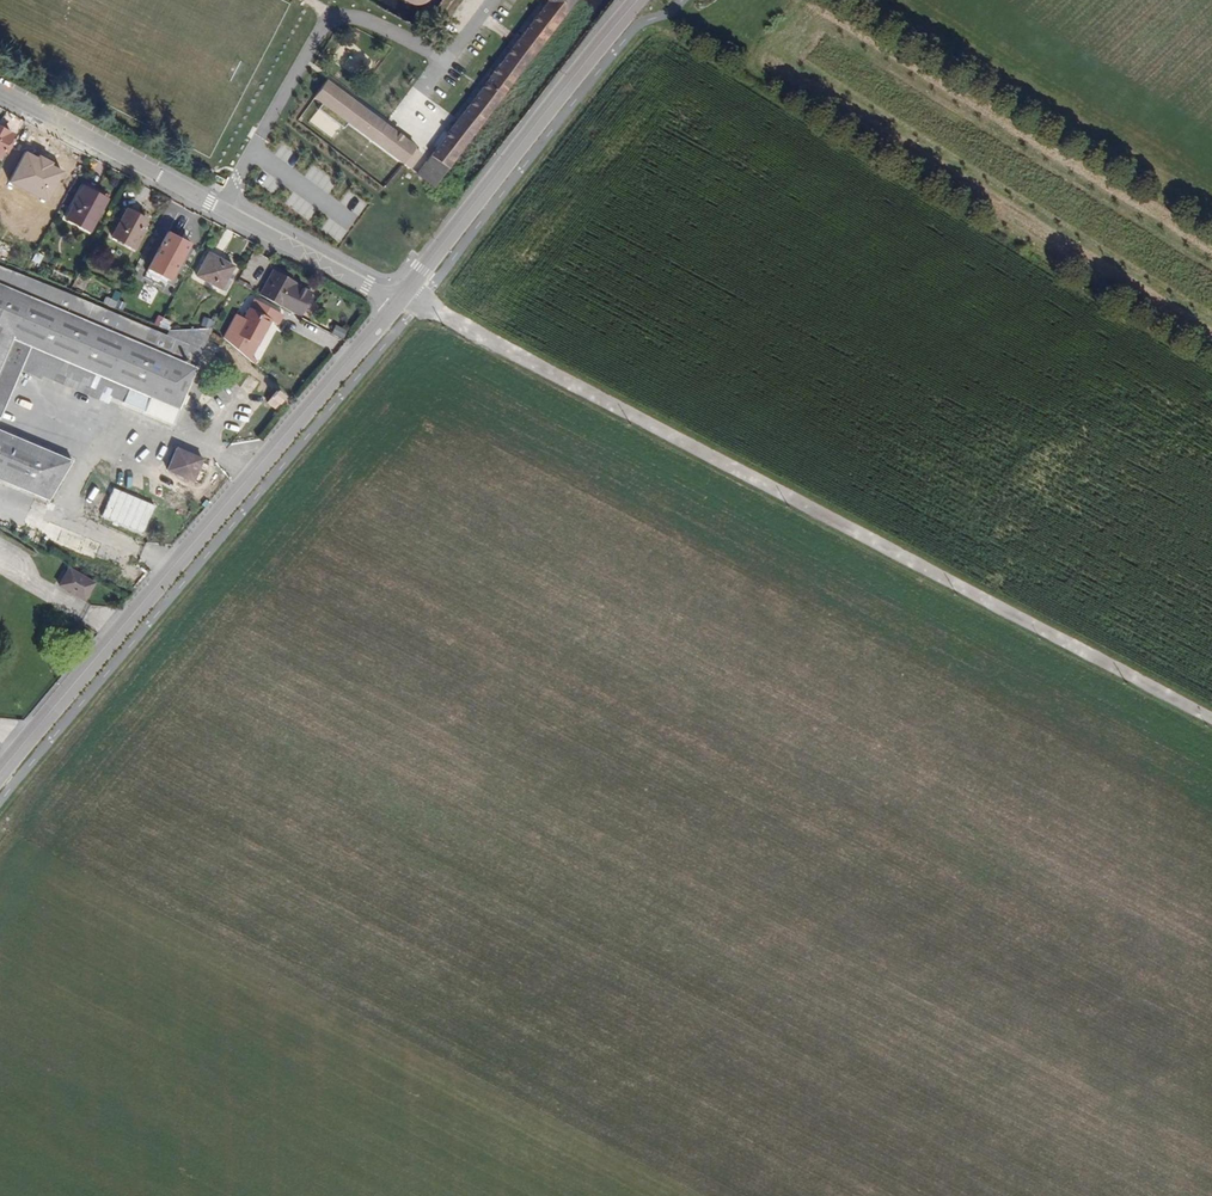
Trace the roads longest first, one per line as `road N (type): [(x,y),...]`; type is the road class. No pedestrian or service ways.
road 1 (track): [(1211,718),(402,298)]
road 2 (tertiary): [(402,298),(0,767)]
road 3 (residential): [(0,89),(402,298)]
road 4 (tertiary): [(638,0),(402,298)]

